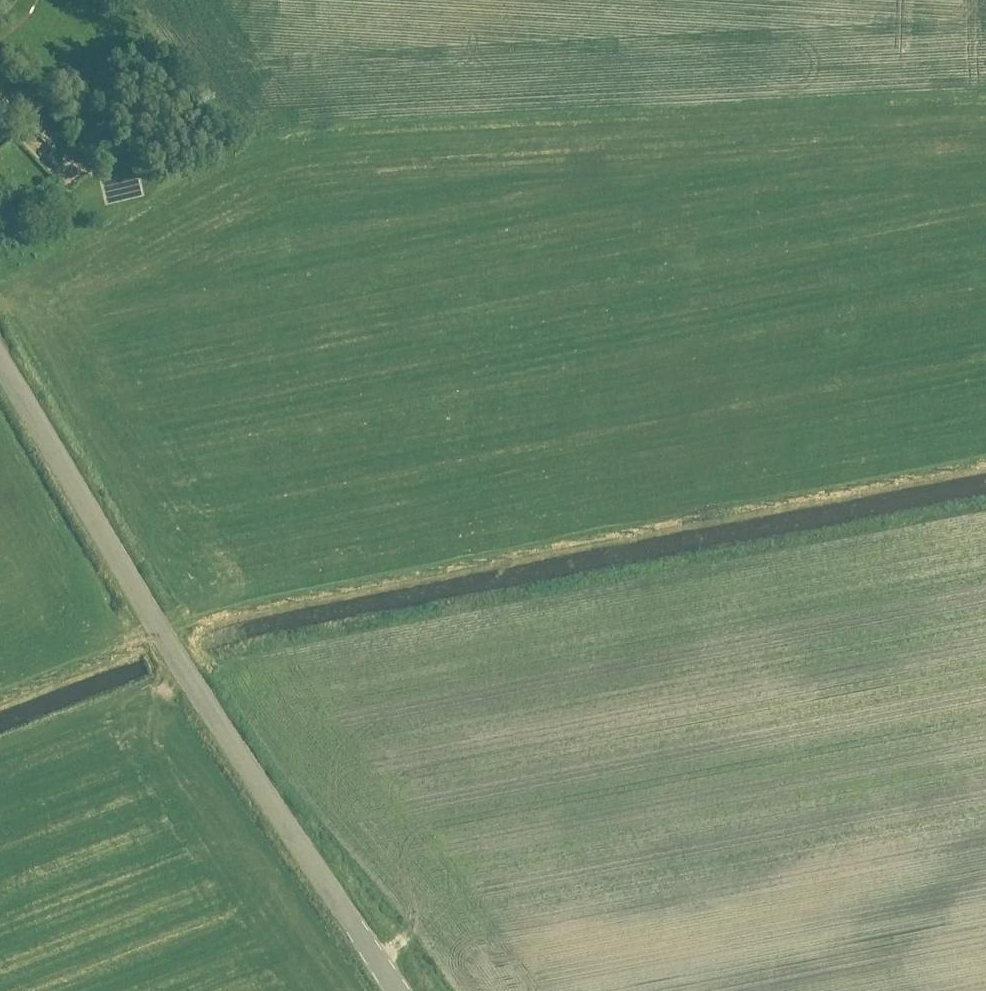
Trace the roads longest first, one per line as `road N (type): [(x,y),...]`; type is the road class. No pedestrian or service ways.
road 1 (tertiary): [(394,990),(0,370)]

